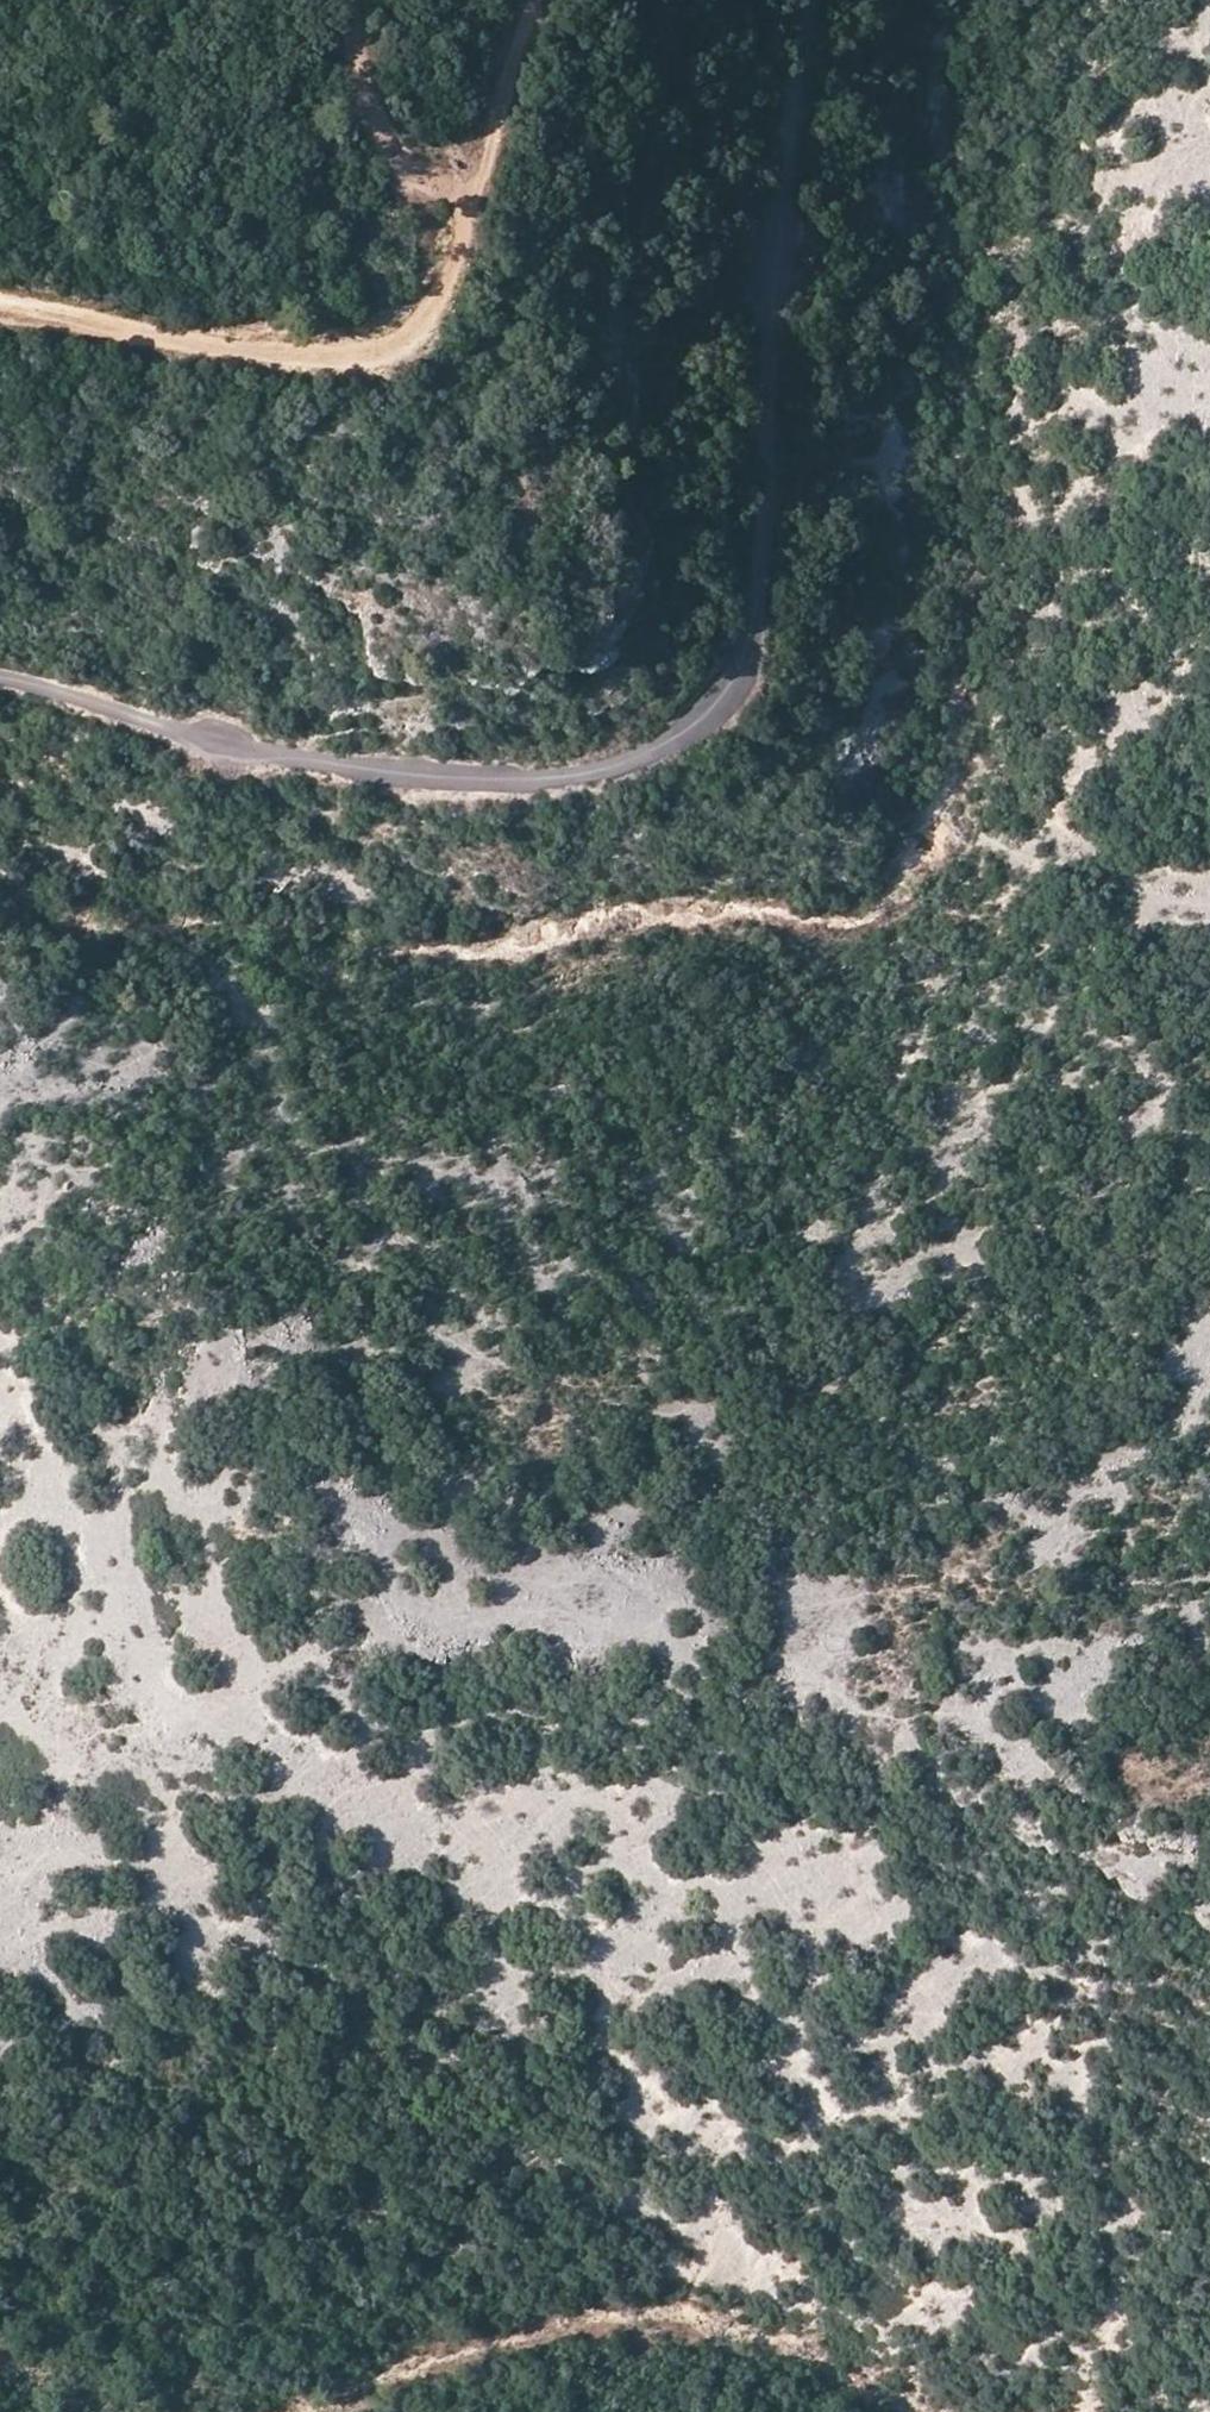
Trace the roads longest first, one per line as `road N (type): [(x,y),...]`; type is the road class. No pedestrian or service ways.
road 1 (unclassified): [(0,680),(290,748),(496,780),(635,760),(713,705),(753,626),(800,206),(813,0)]
road 2 (track): [(354,0),(366,87),(408,159),(473,221),(387,356),(311,363),(0,309)]
road 3 (track): [(535,0),(473,221)]

